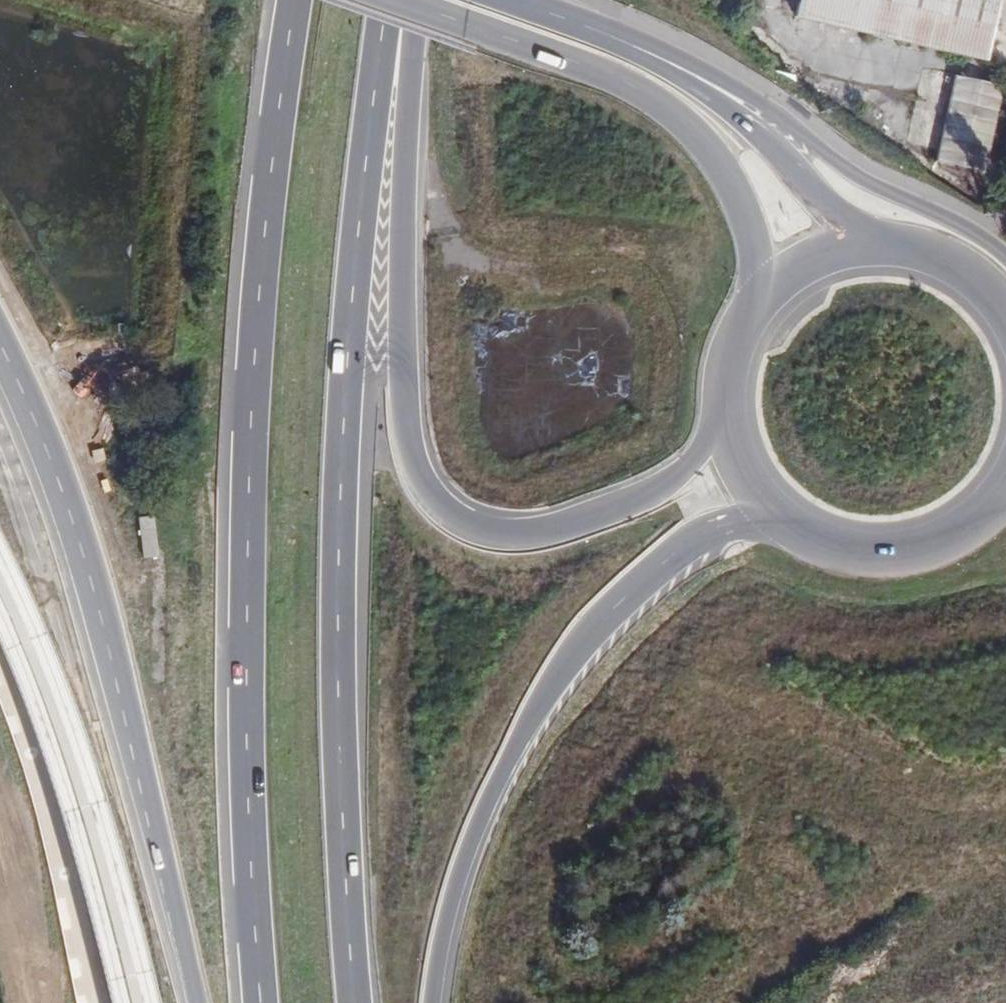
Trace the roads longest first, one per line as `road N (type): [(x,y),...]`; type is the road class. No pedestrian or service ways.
road 1 (trunk): [(356,1002),(337,721),(340,474),(349,328),(393,0)]
road 2 (trunk): [(295,0),(254,343),(244,795),(260,1002)]
road 3 (trunk): [(719,427),(677,480),(607,515),(520,537),(451,520),(423,486),(409,434),(404,354),(420,0)]
road 4 (trunk): [(0,344),(79,541),(196,1002)]
road 5 (trunk): [(431,1002),(444,921),(474,833),(522,725),(563,666),(688,542),(765,517)]
road 6 (primary): [(391,0),(631,86),(680,120),(731,187),(753,241),(761,296)]
road 7 (primary): [(1005,257),(983,236),(841,166),(791,121),(731,85),(585,27)]
road 8 (primary): [(875,248),(726,107),(585,27)]
road 9 (primary): [(765,517),(809,548),(861,561),(914,557),(963,534),(1001,497)]
road 10 (primary): [(1005,320),(949,267),(875,248)]
road 11 (primary): [(761,296),(725,357),(719,427)]
road 12 (primary): [(875,248),(794,270),(761,296)]

